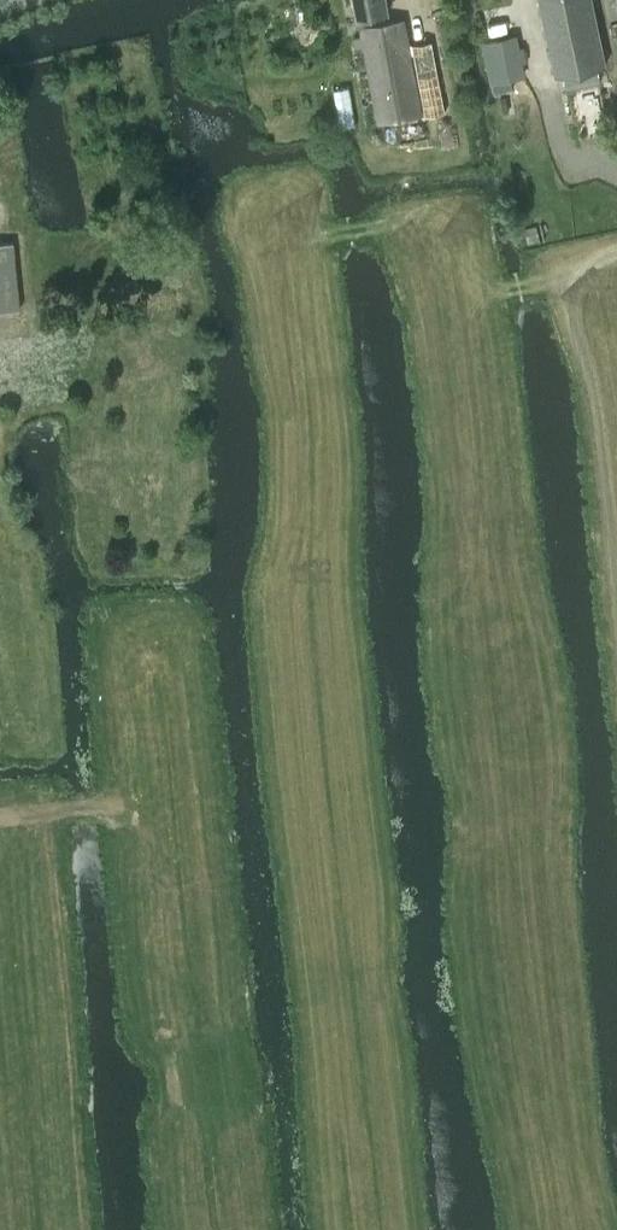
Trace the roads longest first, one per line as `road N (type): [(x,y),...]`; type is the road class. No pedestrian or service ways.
road 1 (track): [(188,1151),(153,843),(135,813),(106,807),(0,819)]
road 2 (track): [(616,250),(580,276),(572,301),(613,525)]

